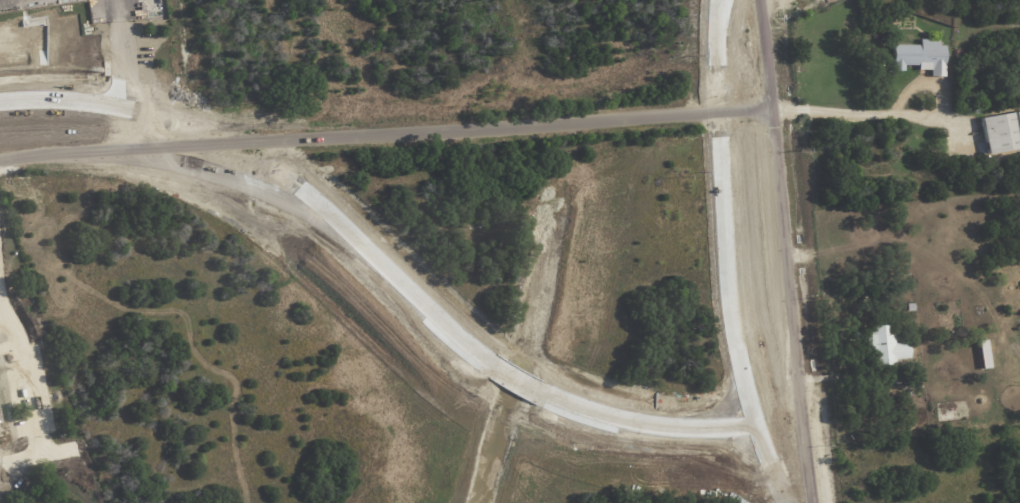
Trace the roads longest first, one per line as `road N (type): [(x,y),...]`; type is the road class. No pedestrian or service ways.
road 1 (residential): [(700,118),(334,134),(289,144),(262,161)]
road 2 (tertiary): [(720,0),(726,272),(746,420)]
road 3 (tertiary): [(359,236),(274,167),(224,141),(96,102),(0,101)]
road 4 (residential): [(799,385),(772,150)]
road 5 (tertiary): [(552,397),(642,420),(746,420)]
road 6 (tertiary): [(359,236),(486,359)]

